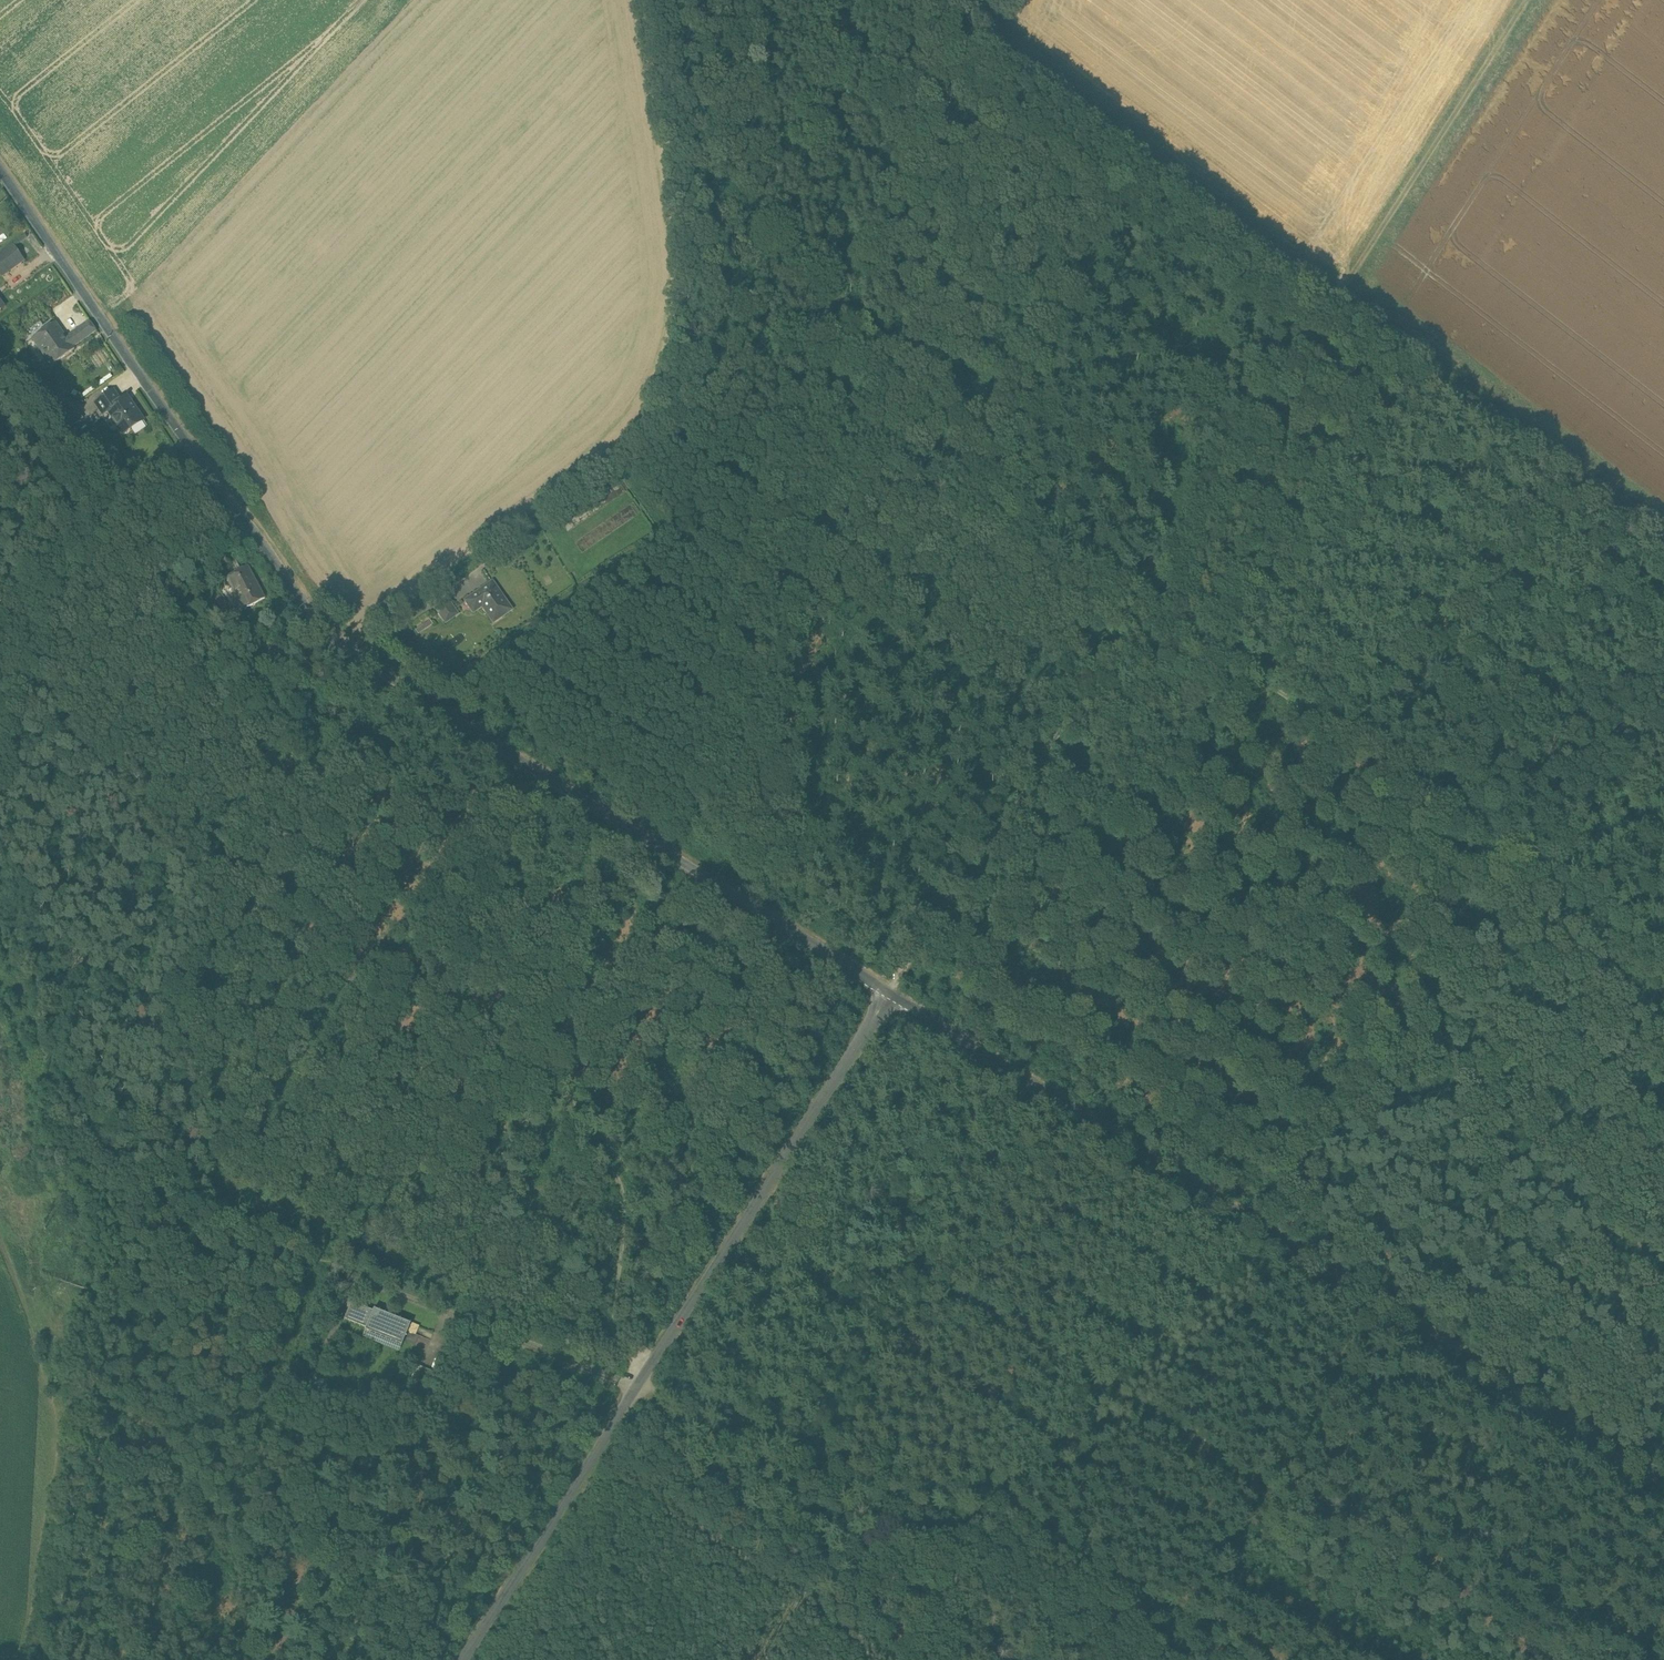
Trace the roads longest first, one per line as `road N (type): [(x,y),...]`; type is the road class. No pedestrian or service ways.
road 1 (unclassified): [(0,170),(309,612),(344,646),(893,993)]
road 2 (track): [(1663,974),(1124,624),(893,993)]
road 3 (unclassified): [(893,993),(1663,1482)]
road 4 (unclassified): [(461,1659),(893,993)]
road 5 (track): [(1279,1243),(1536,891),(1663,790)]
road 6 (track): [(0,895),(106,1157),(128,1178),(326,1260)]
road 7 (track): [(1124,624),(1340,289)]
road 8 (track): [(1528,0),(1340,289)]

